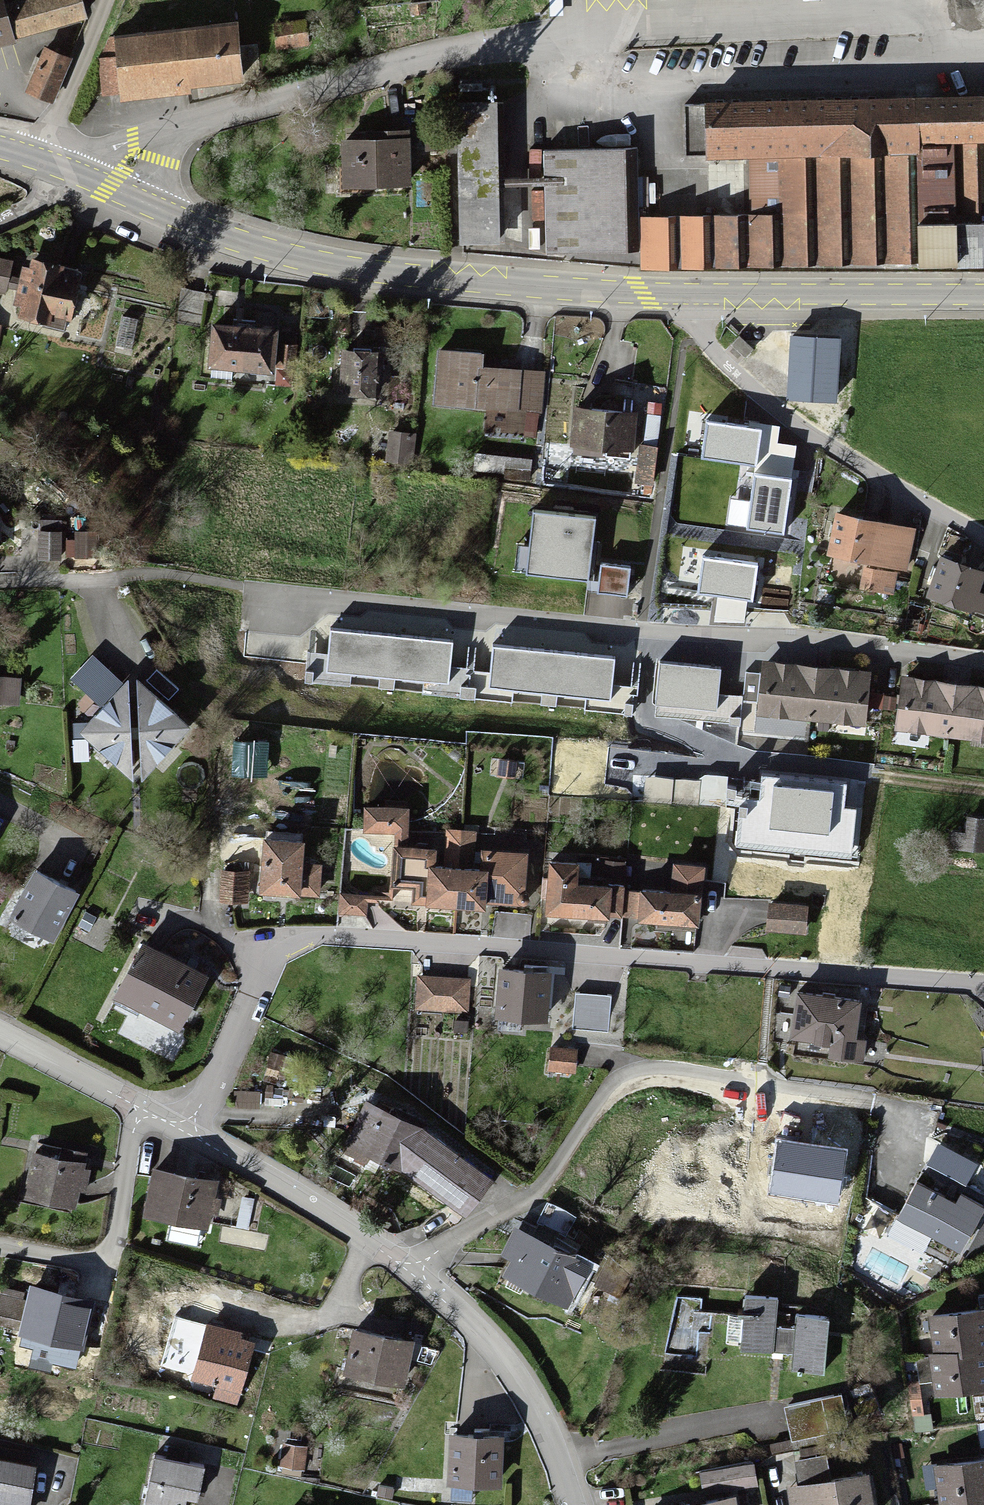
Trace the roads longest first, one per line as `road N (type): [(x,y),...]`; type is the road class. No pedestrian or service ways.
road 1 (residential): [(983,986),(340,939),(298,945),(273,961),(199,1137)]
road 2 (residential): [(169,133),(441,55),(592,28),(922,5)]
road 3 (residential): [(263,590),(983,661)]
road 4 (primary): [(150,206),(338,265),(698,294)]
road 5 (unclassified): [(199,1137),(414,1271),(501,1351),(555,1442),(573,1504)]
road 6 (residential): [(698,294),(706,342),(753,388),(803,429),(983,536)]
road 7 (primary): [(698,294),(983,294)]
road 8 (residential): [(0,1249),(109,1270),(137,1103)]
road 9 (residential): [(34,158),(108,0)]
road 10 (unclassified): [(0,1030),(137,1103)]

